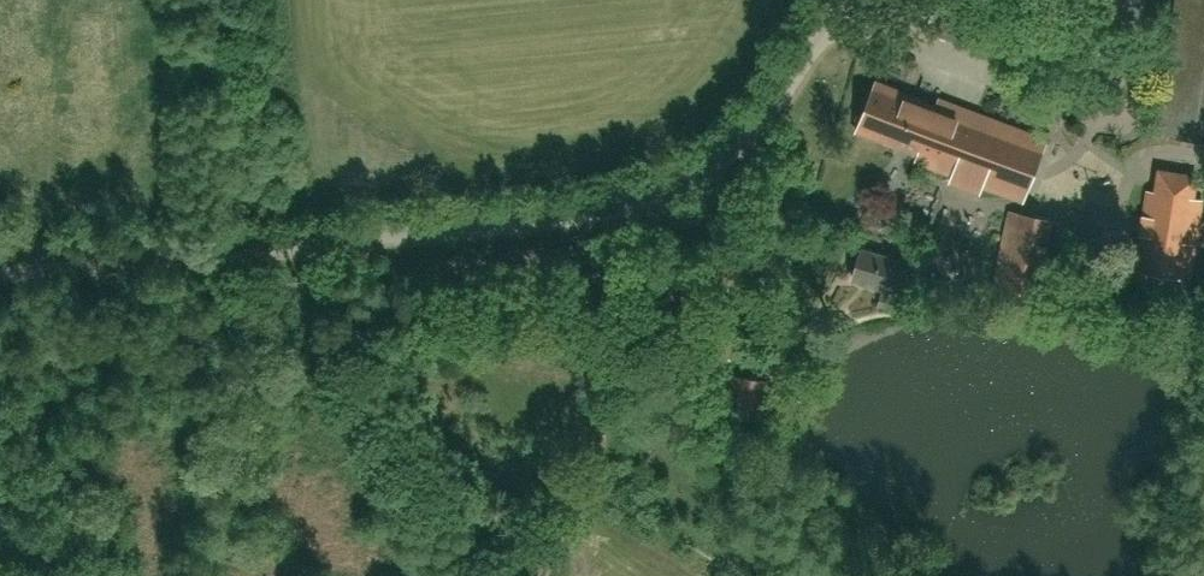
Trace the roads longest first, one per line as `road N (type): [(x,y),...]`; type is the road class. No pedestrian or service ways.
road 1 (residential): [(0,284),(461,232),(665,194),(741,158),(850,0)]
road 2 (track): [(665,194),(638,240),(588,470),(540,575)]

